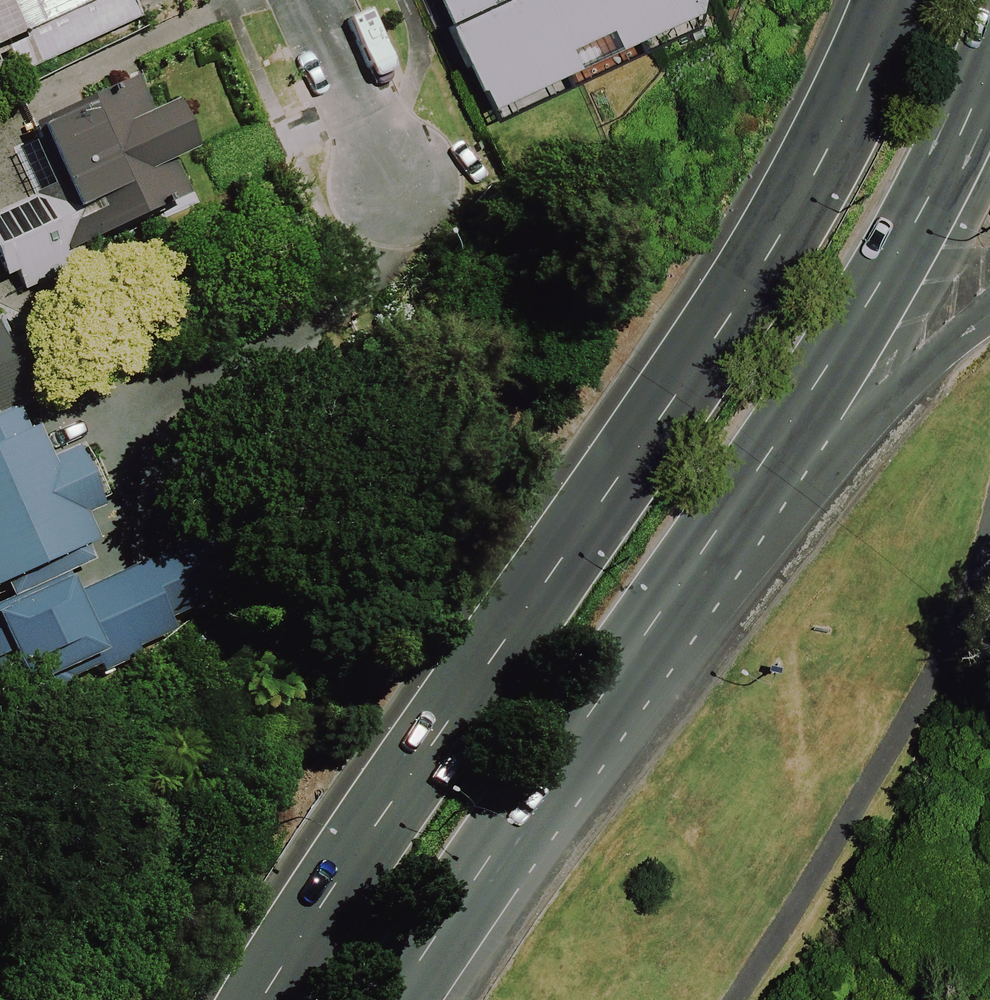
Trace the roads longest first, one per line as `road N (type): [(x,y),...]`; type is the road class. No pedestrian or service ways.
road 1 (primary): [(254,999),(345,839),(791,213),(891,0)]
road 2 (primary): [(763,470),(404,999)]
road 3 (primary): [(989,54),(763,470)]
road 4 (unclassified): [(989,309),(763,470)]
road 5 (residential): [(310,0),(405,208)]

